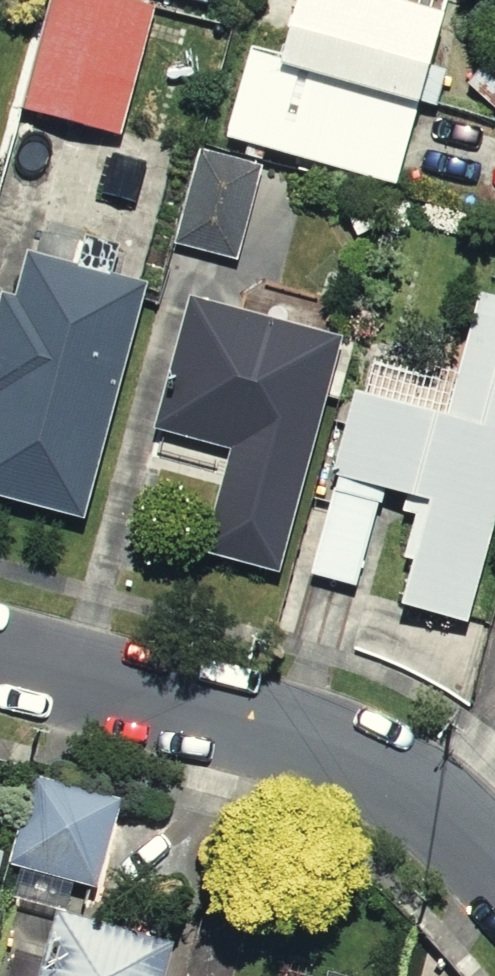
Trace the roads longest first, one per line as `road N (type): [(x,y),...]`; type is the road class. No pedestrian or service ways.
road 1 (residential): [(494,878),(389,790),(0,680)]

